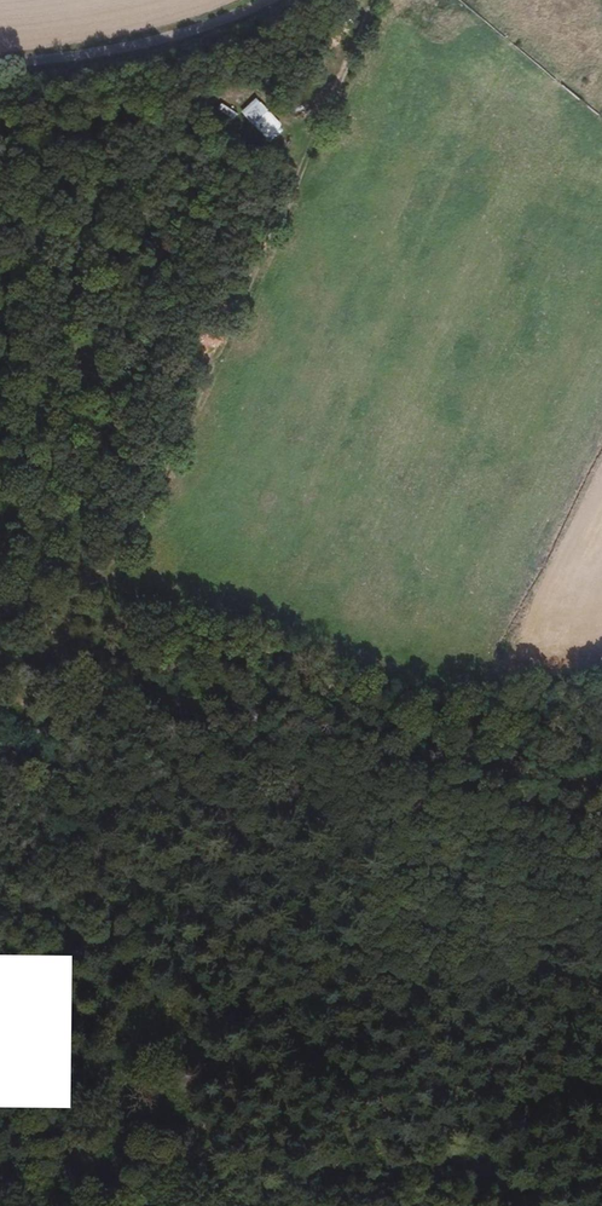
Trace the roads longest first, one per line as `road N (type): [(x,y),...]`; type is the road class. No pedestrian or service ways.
road 1 (track): [(374,0),(190,422),(110,582),(110,617)]
road 2 (track): [(110,617),(255,644),(415,728),(508,764),(601,783)]
road 3 (track): [(196,1205),(405,1164),(470,1165),(494,1176),(520,1205)]
road 4 (tertiary): [(0,61),(137,44),(269,0)]

